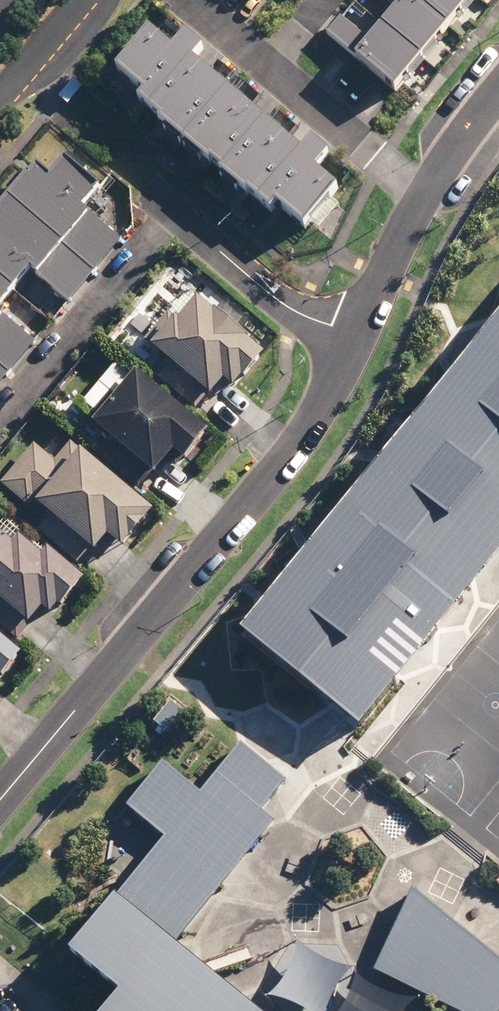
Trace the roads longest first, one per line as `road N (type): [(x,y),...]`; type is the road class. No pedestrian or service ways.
road 1 (residential): [(0,801),(295,449),(357,330)]
road 2 (residential): [(0,434),(180,221)]
road 3 (residential): [(180,221),(279,302),(357,330)]
road 4 (residential): [(275,78),(423,199)]
road 5 (residential): [(357,330),(423,199)]
road 6 (residential): [(423,199),(498,95)]
road 7 (tertiary): [(81,0),(0,98)]

